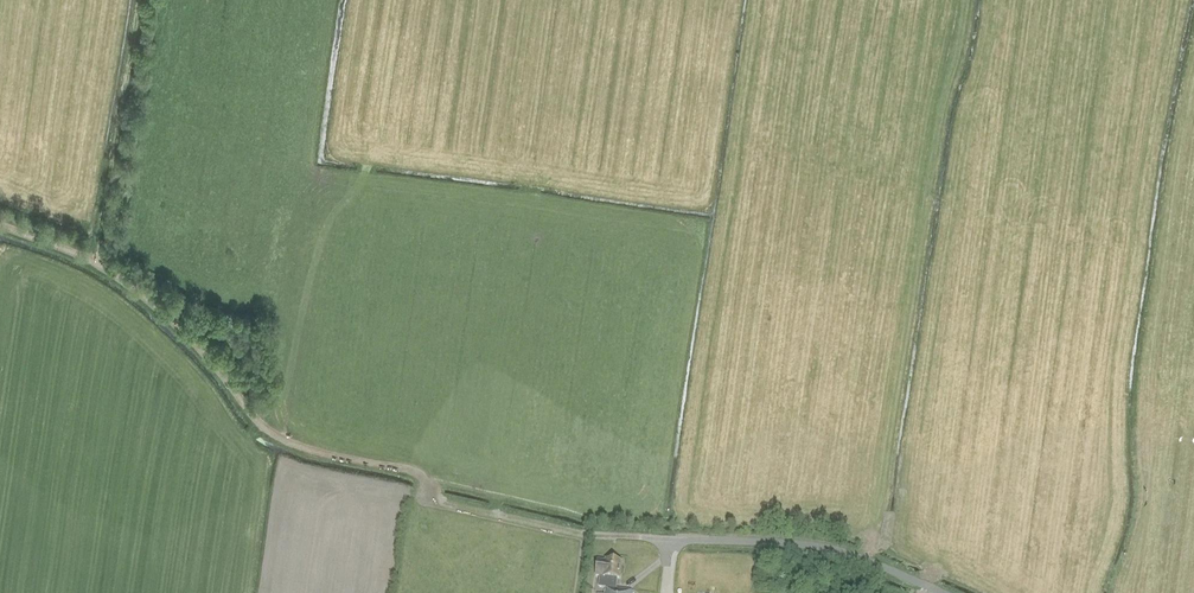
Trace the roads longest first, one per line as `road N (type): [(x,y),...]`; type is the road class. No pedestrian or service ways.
road 1 (track): [(93,261),(166,314),(255,417),(288,442),(420,475),(437,500),(451,505),(582,534),(639,537)]
road 2 (unclassified): [(944,592),(825,548),(639,537)]

